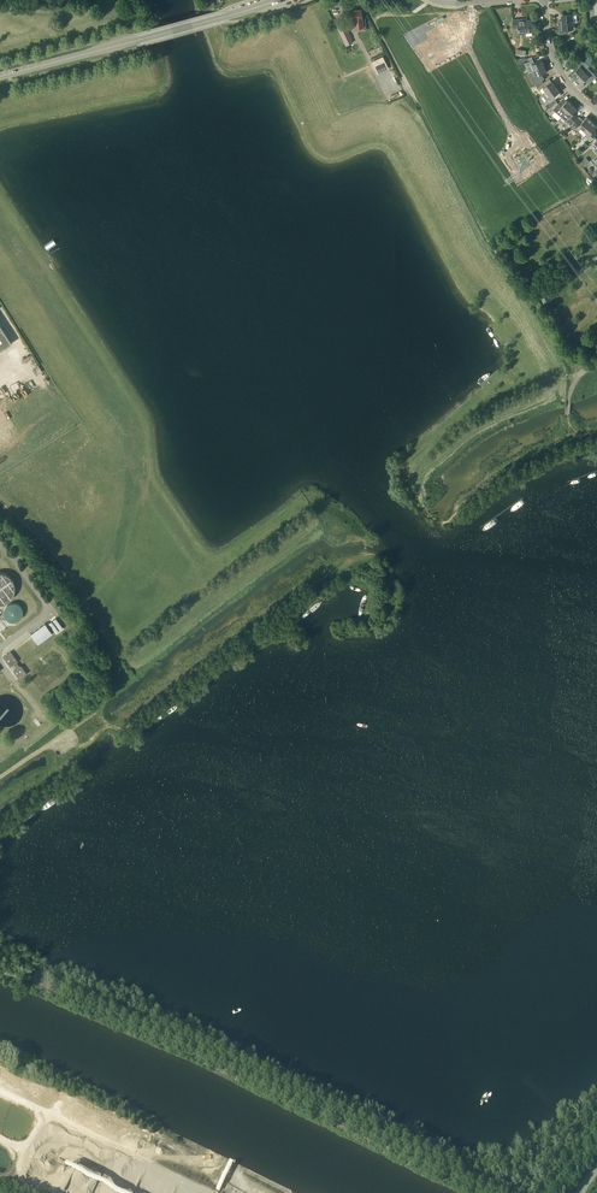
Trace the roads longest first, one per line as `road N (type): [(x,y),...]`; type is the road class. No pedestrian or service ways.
road 1 (track): [(360,0),(581,373)]
road 2 (secondary): [(140,40),(0,77)]
road 3 (secondary): [(140,40),(279,0)]
road 4 (residential): [(596,110),(556,65),(545,0)]

